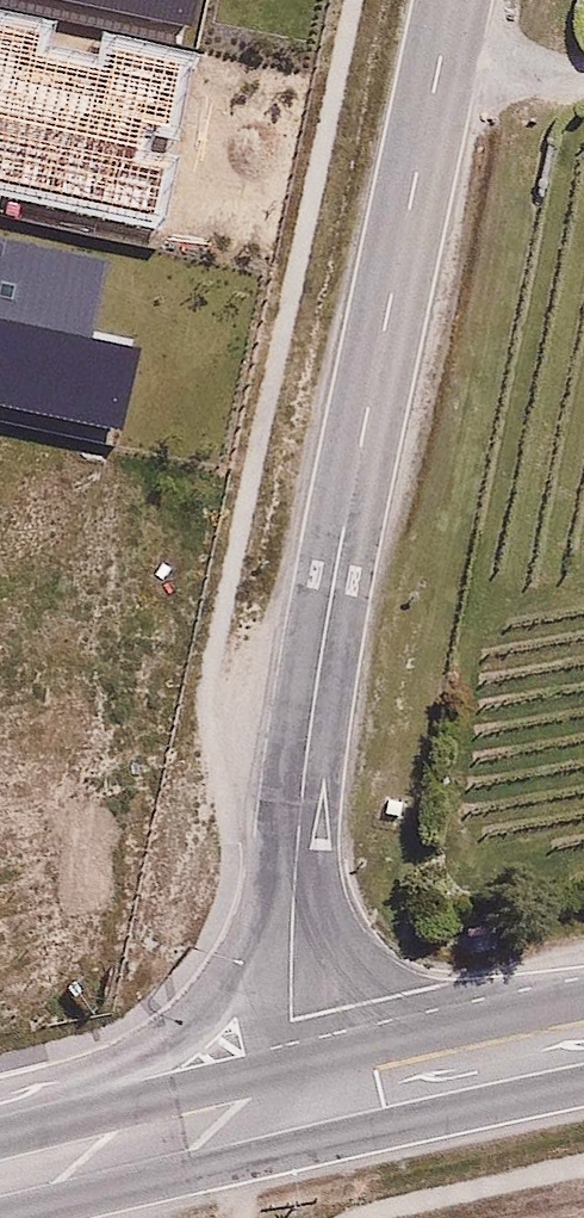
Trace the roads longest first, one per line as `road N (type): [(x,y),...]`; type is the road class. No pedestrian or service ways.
road 1 (residential): [(450,0),(319,667),(295,901)]
road 2 (primary): [(33,1162),(208,1013),(295,901)]
road 3 (primary): [(301,1103),(583,1041)]
road 4 (primary): [(33,1162),(301,1103)]
road 5 (residential): [(295,901),(292,1020),(301,1103)]
road 6 (track): [(443,28),(583,45)]

